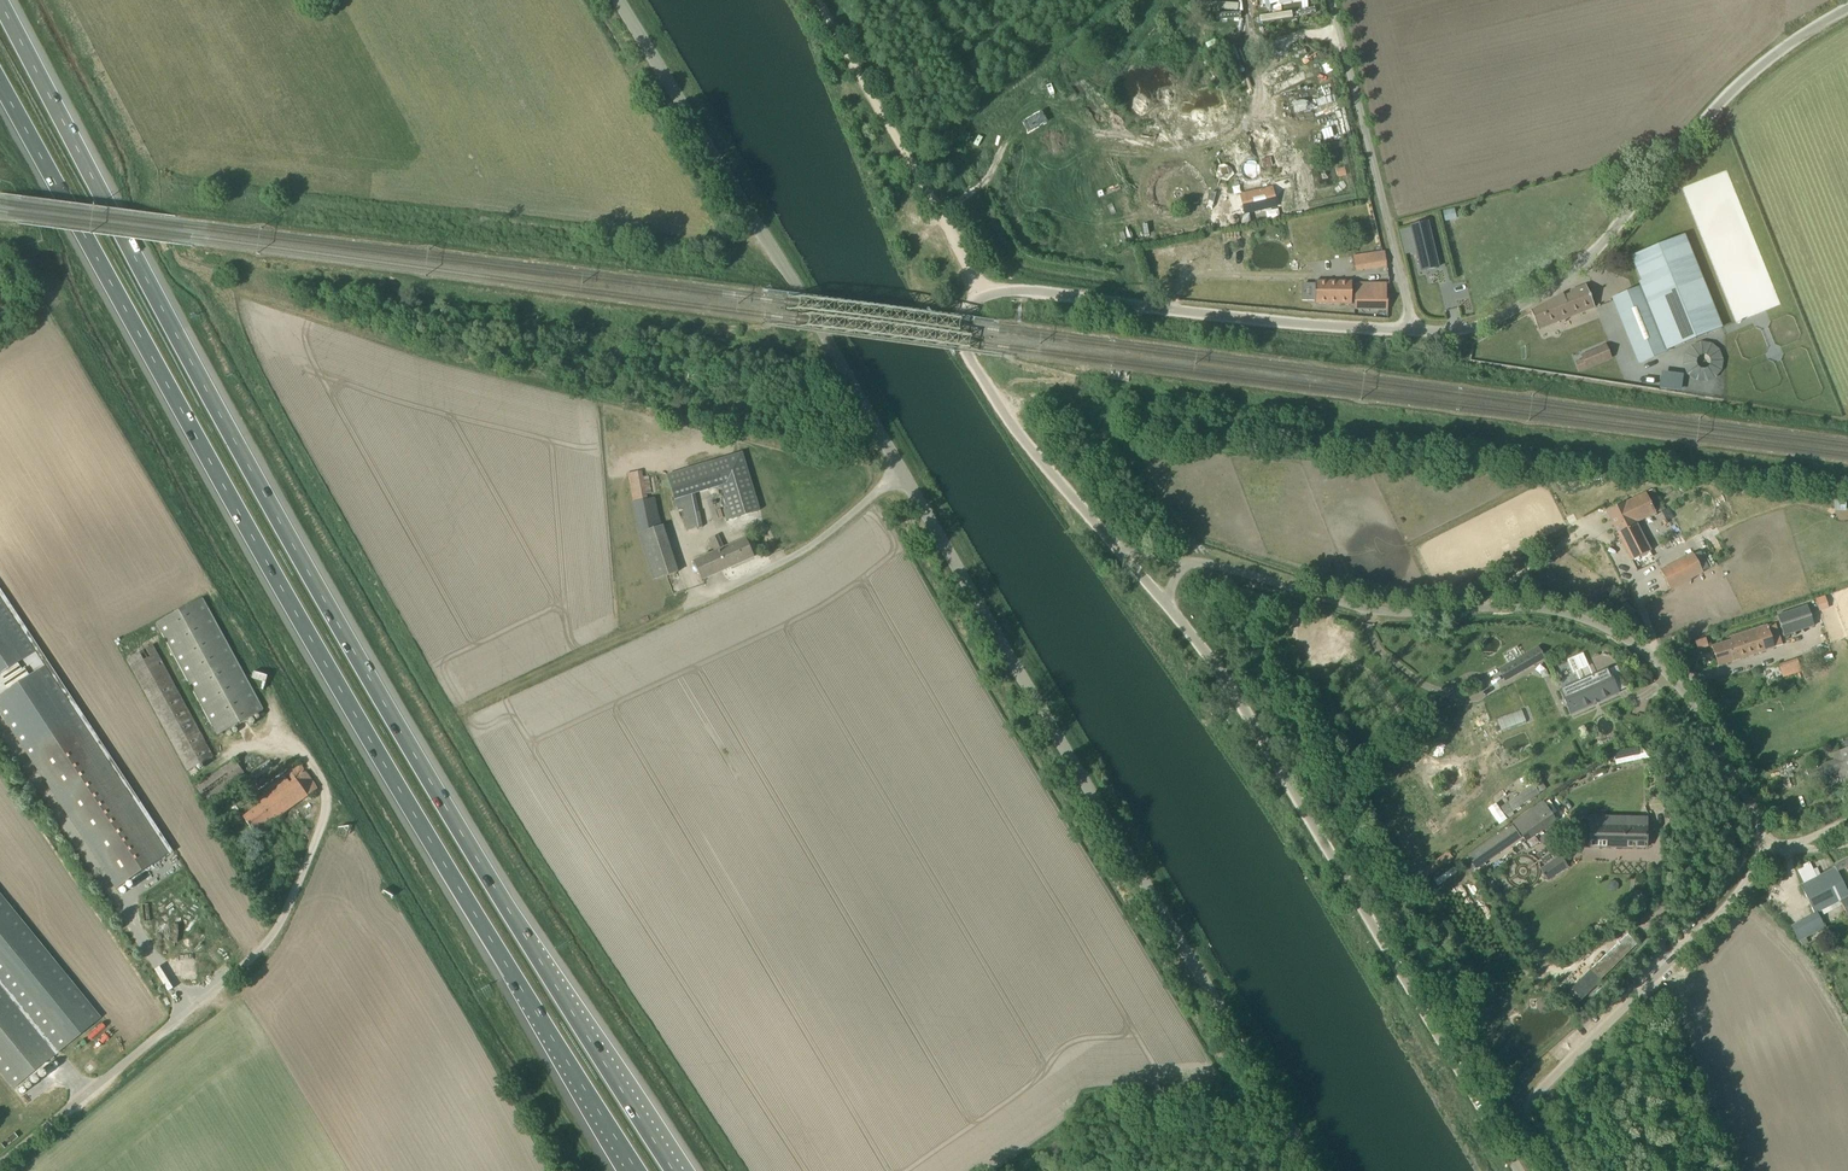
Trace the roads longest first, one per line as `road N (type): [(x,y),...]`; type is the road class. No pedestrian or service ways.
road 1 (motorway): [(674,1170),(447,809),(3,0)]
road 2 (motorway): [(0,88),(231,506),(475,918),(638,1170)]
road 3 (unclassified): [(1327,1170),(906,456)]
road 4 (unclassified): [(1760,842),(1751,802),(1679,685),(1608,629),(1548,609),(1374,610),(1187,562)]
road 5 (unclassified): [(1520,1170),(1217,669),(1165,604)]
road 6 (unclassified): [(1847,8),(1750,77),(1605,241),(1558,279),(1473,326),(1414,331)]
road 7 (unclassified): [(906,456),(833,352),(621,0)]
road 8 (unclassified): [(0,1163),(266,943),(290,903),(325,805)]
road 9 (unclassified): [(488,704),(831,534),(906,456)]
road 10 (unclassified): [(1414,331),(1362,332),(1013,291),(979,297)]
road 11 (unclassified): [(1534,1170),(1528,1105),(1744,888),(1760,842)]
road 12 (track): [(979,297),(974,265),(816,0)]
road 13 (unclassified): [(1414,331),(1336,0)]
road 14 (unclassified): [(1115,545),(1010,422),(966,346),(961,332),(979,297)]
road 15 (track): [(325,805),(314,770),(296,749),(275,740),(236,750)]

